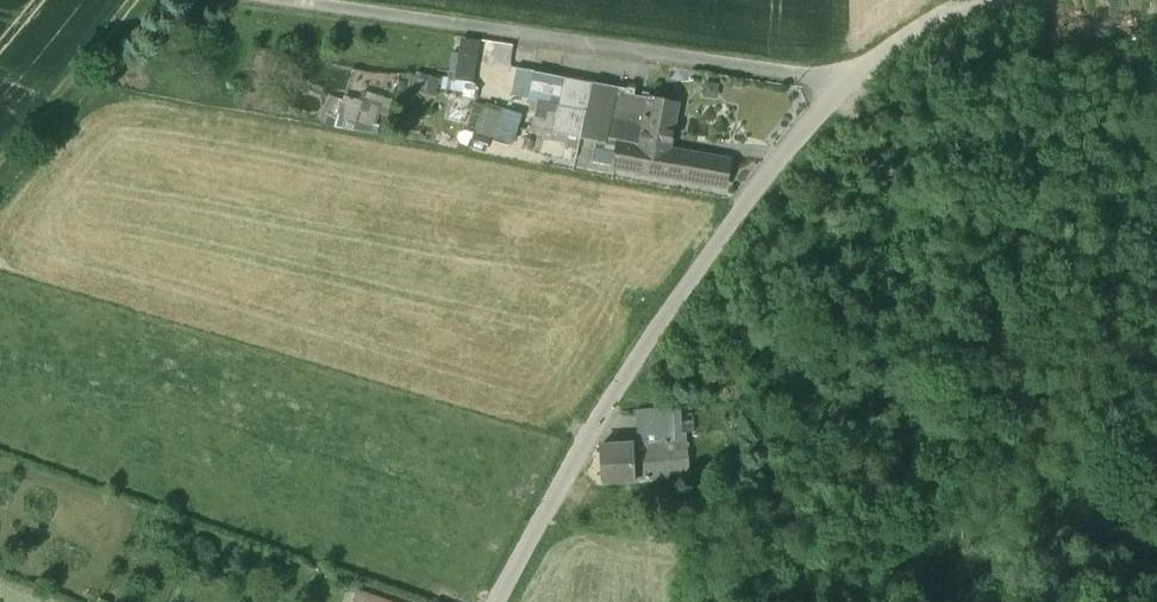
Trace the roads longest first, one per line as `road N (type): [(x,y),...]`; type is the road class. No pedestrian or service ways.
road 1 (unclassified): [(492,601),(635,351),(837,93)]
road 2 (track): [(837,93),(807,73),(320,0)]
road 3 (track): [(0,148),(124,0)]
road 4 (track): [(837,93),(944,12),(979,0)]

